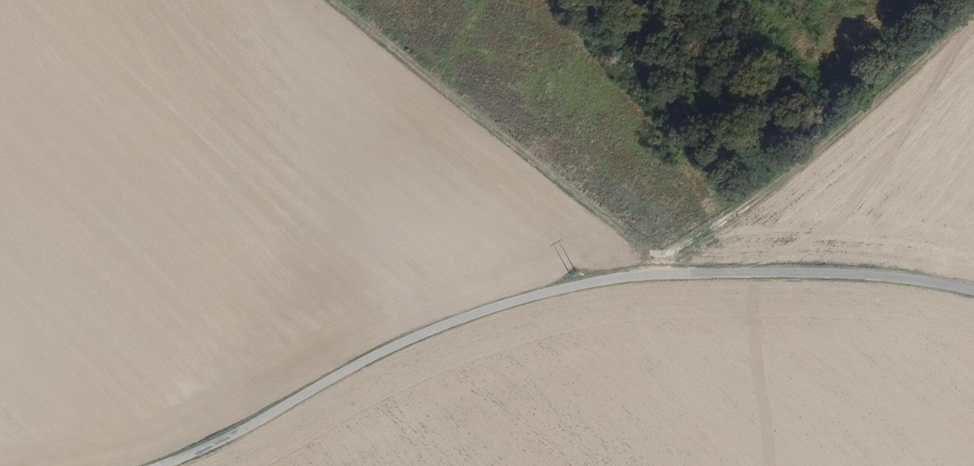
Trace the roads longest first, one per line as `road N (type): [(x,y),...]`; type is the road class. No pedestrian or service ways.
road 1 (unclassified): [(163,465),(426,332),(539,294),(661,272)]
road 2 (track): [(336,0),(651,251),(661,272)]
road 3 (track): [(973,2),(837,134),(661,272)]
road 4 (unclassified): [(973,291),(855,274),(661,272)]

